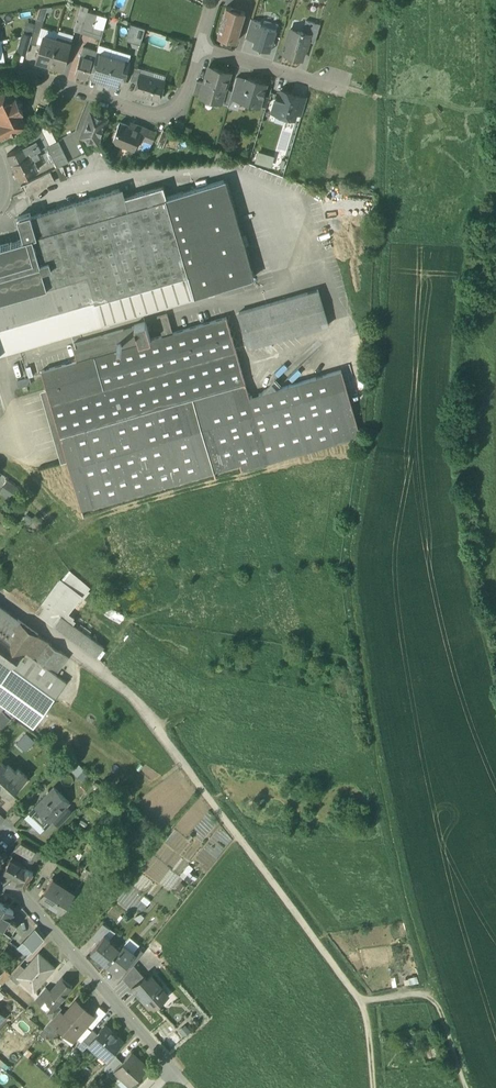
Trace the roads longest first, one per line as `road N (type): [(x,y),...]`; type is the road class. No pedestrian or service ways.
road 1 (track): [(166,740),(374,1009)]
road 2 (residential): [(0,881),(27,898),(173,1064)]
road 3 (residential): [(0,74),(170,111),(182,102),(200,45)]
road 4 (track): [(472,1087),(445,1008),(433,1000),(374,1009)]
road 5 (residential): [(200,45),(333,86)]

